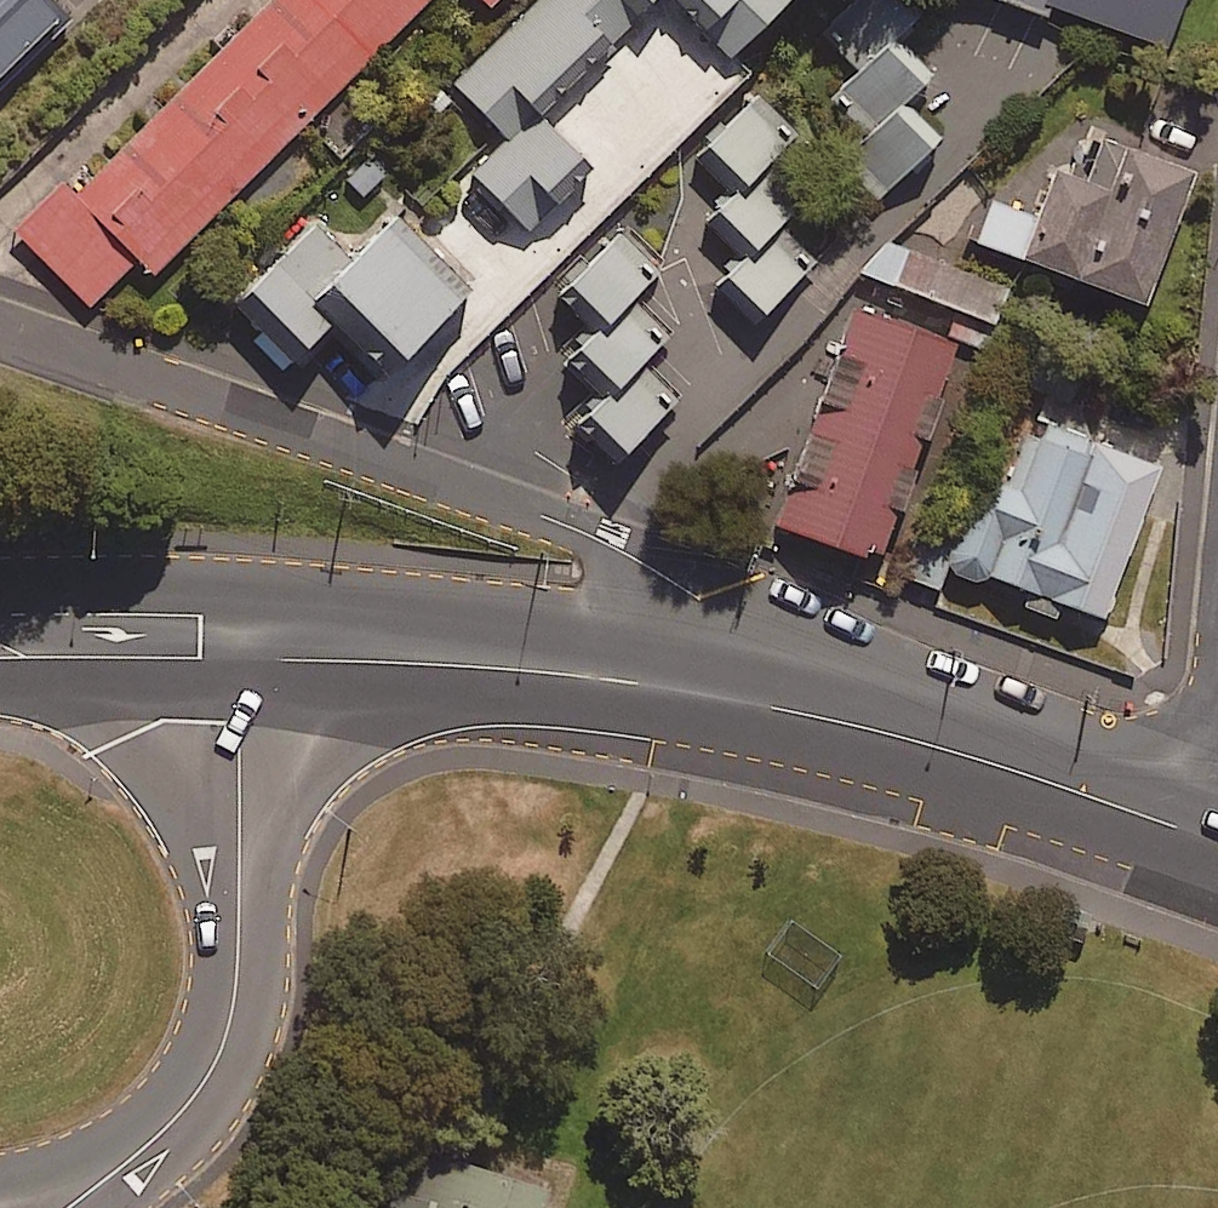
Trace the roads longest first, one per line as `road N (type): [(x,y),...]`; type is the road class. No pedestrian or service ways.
road 1 (residential): [(802,713),(698,600),(648,561),(541,513),(0,326)]
road 2 (secondary): [(236,658),(241,968),(226,1036),(202,1084),(158,1137),(71,1207)]
road 3 (secondary): [(802,713),(655,684),(469,664),(236,658)]
road 4 (secondary): [(1215,840),(907,738),(802,713)]
road 5 (secondary): [(236,658),(0,655)]

